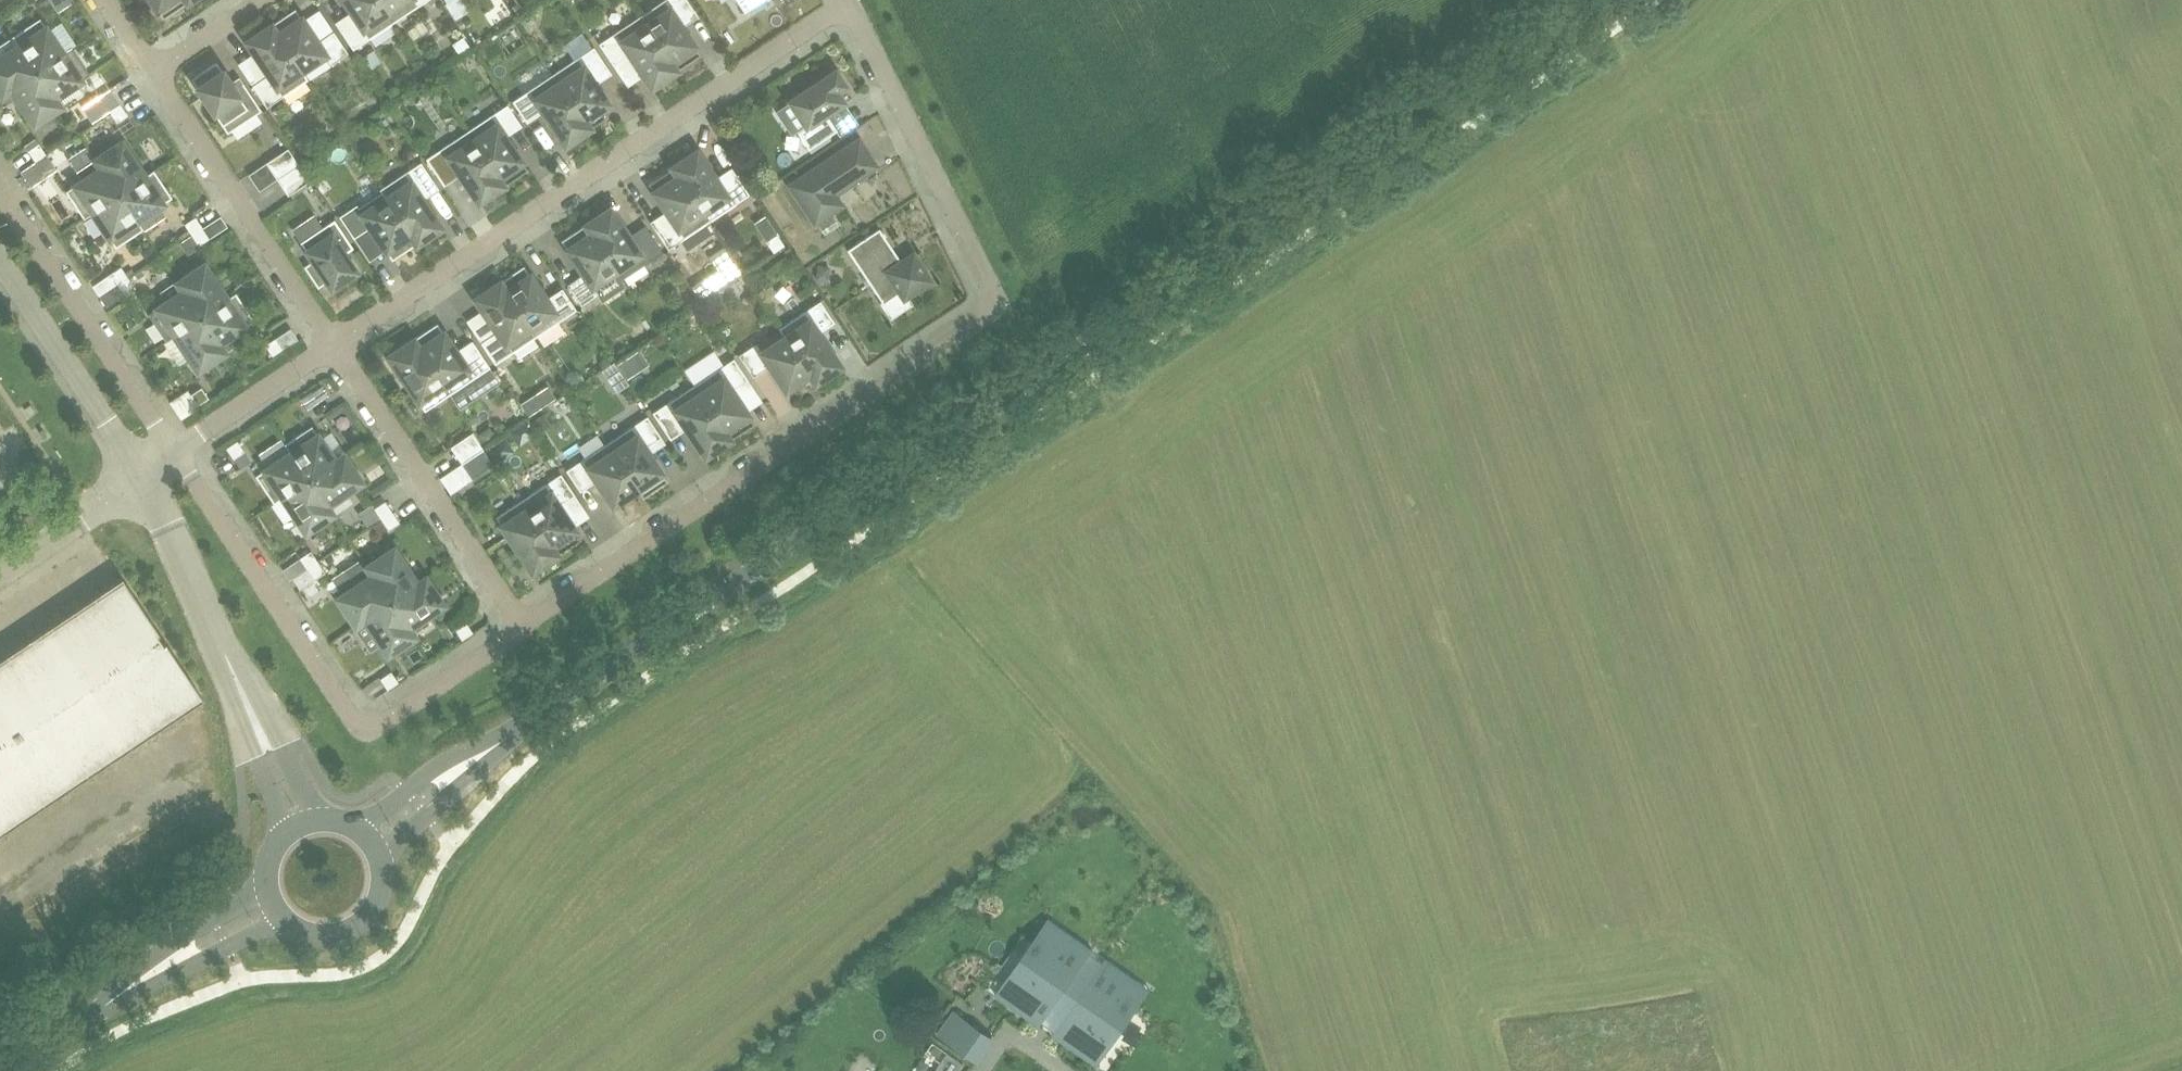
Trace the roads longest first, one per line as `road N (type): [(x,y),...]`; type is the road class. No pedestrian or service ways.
road 1 (tertiary): [(371,832),(1602,0)]
road 2 (residential): [(521,626),(983,316),(988,295),(980,271),(848,0)]
road 3 (unclassified): [(846,0),(334,345)]
road 4 (residential): [(175,447),(340,704),(364,714),(397,712),(521,626)]
road 5 (residential): [(302,823),(141,478)]
road 6 (residential): [(334,345),(521,626)]
road 7 (residential): [(151,70),(334,345)]
road 8 (tertiary): [(8,1070),(277,900)]
road 9 (residential): [(0,198),(175,447)]
road 10 (residential): [(141,478),(0,265)]
road 11 (tertiary): [(277,900),(310,929),(333,933),(373,915),(389,873),(371,832)]
road 12 (unclassified): [(334,345),(175,447)]
road 13 (residential): [(257,0),(151,70)]

